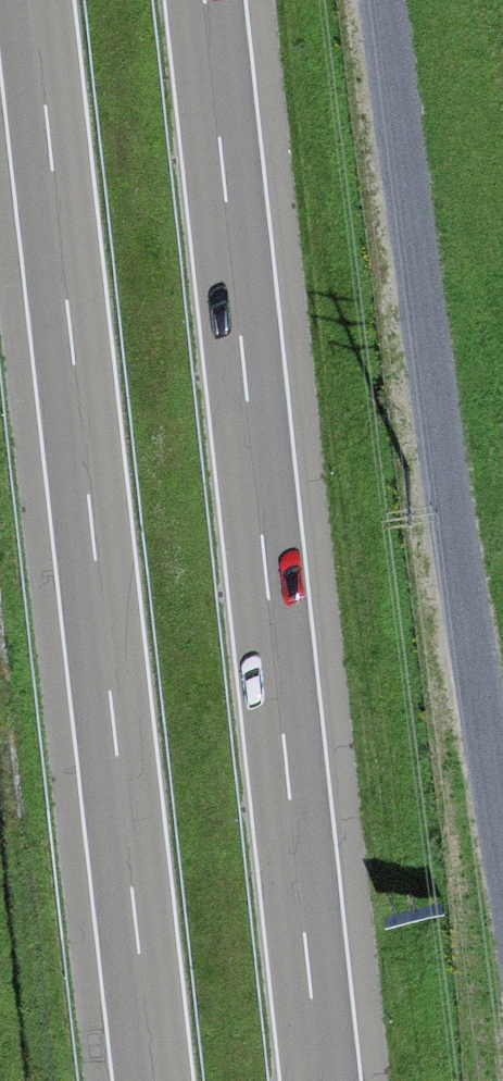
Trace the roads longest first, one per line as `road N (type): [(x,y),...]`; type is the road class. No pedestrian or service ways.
road 1 (motorway): [(33,0),(151,1080)]
road 2 (motorway): [(320,1080),(203,0)]
road 3 (track): [(392,0),(502,801)]

